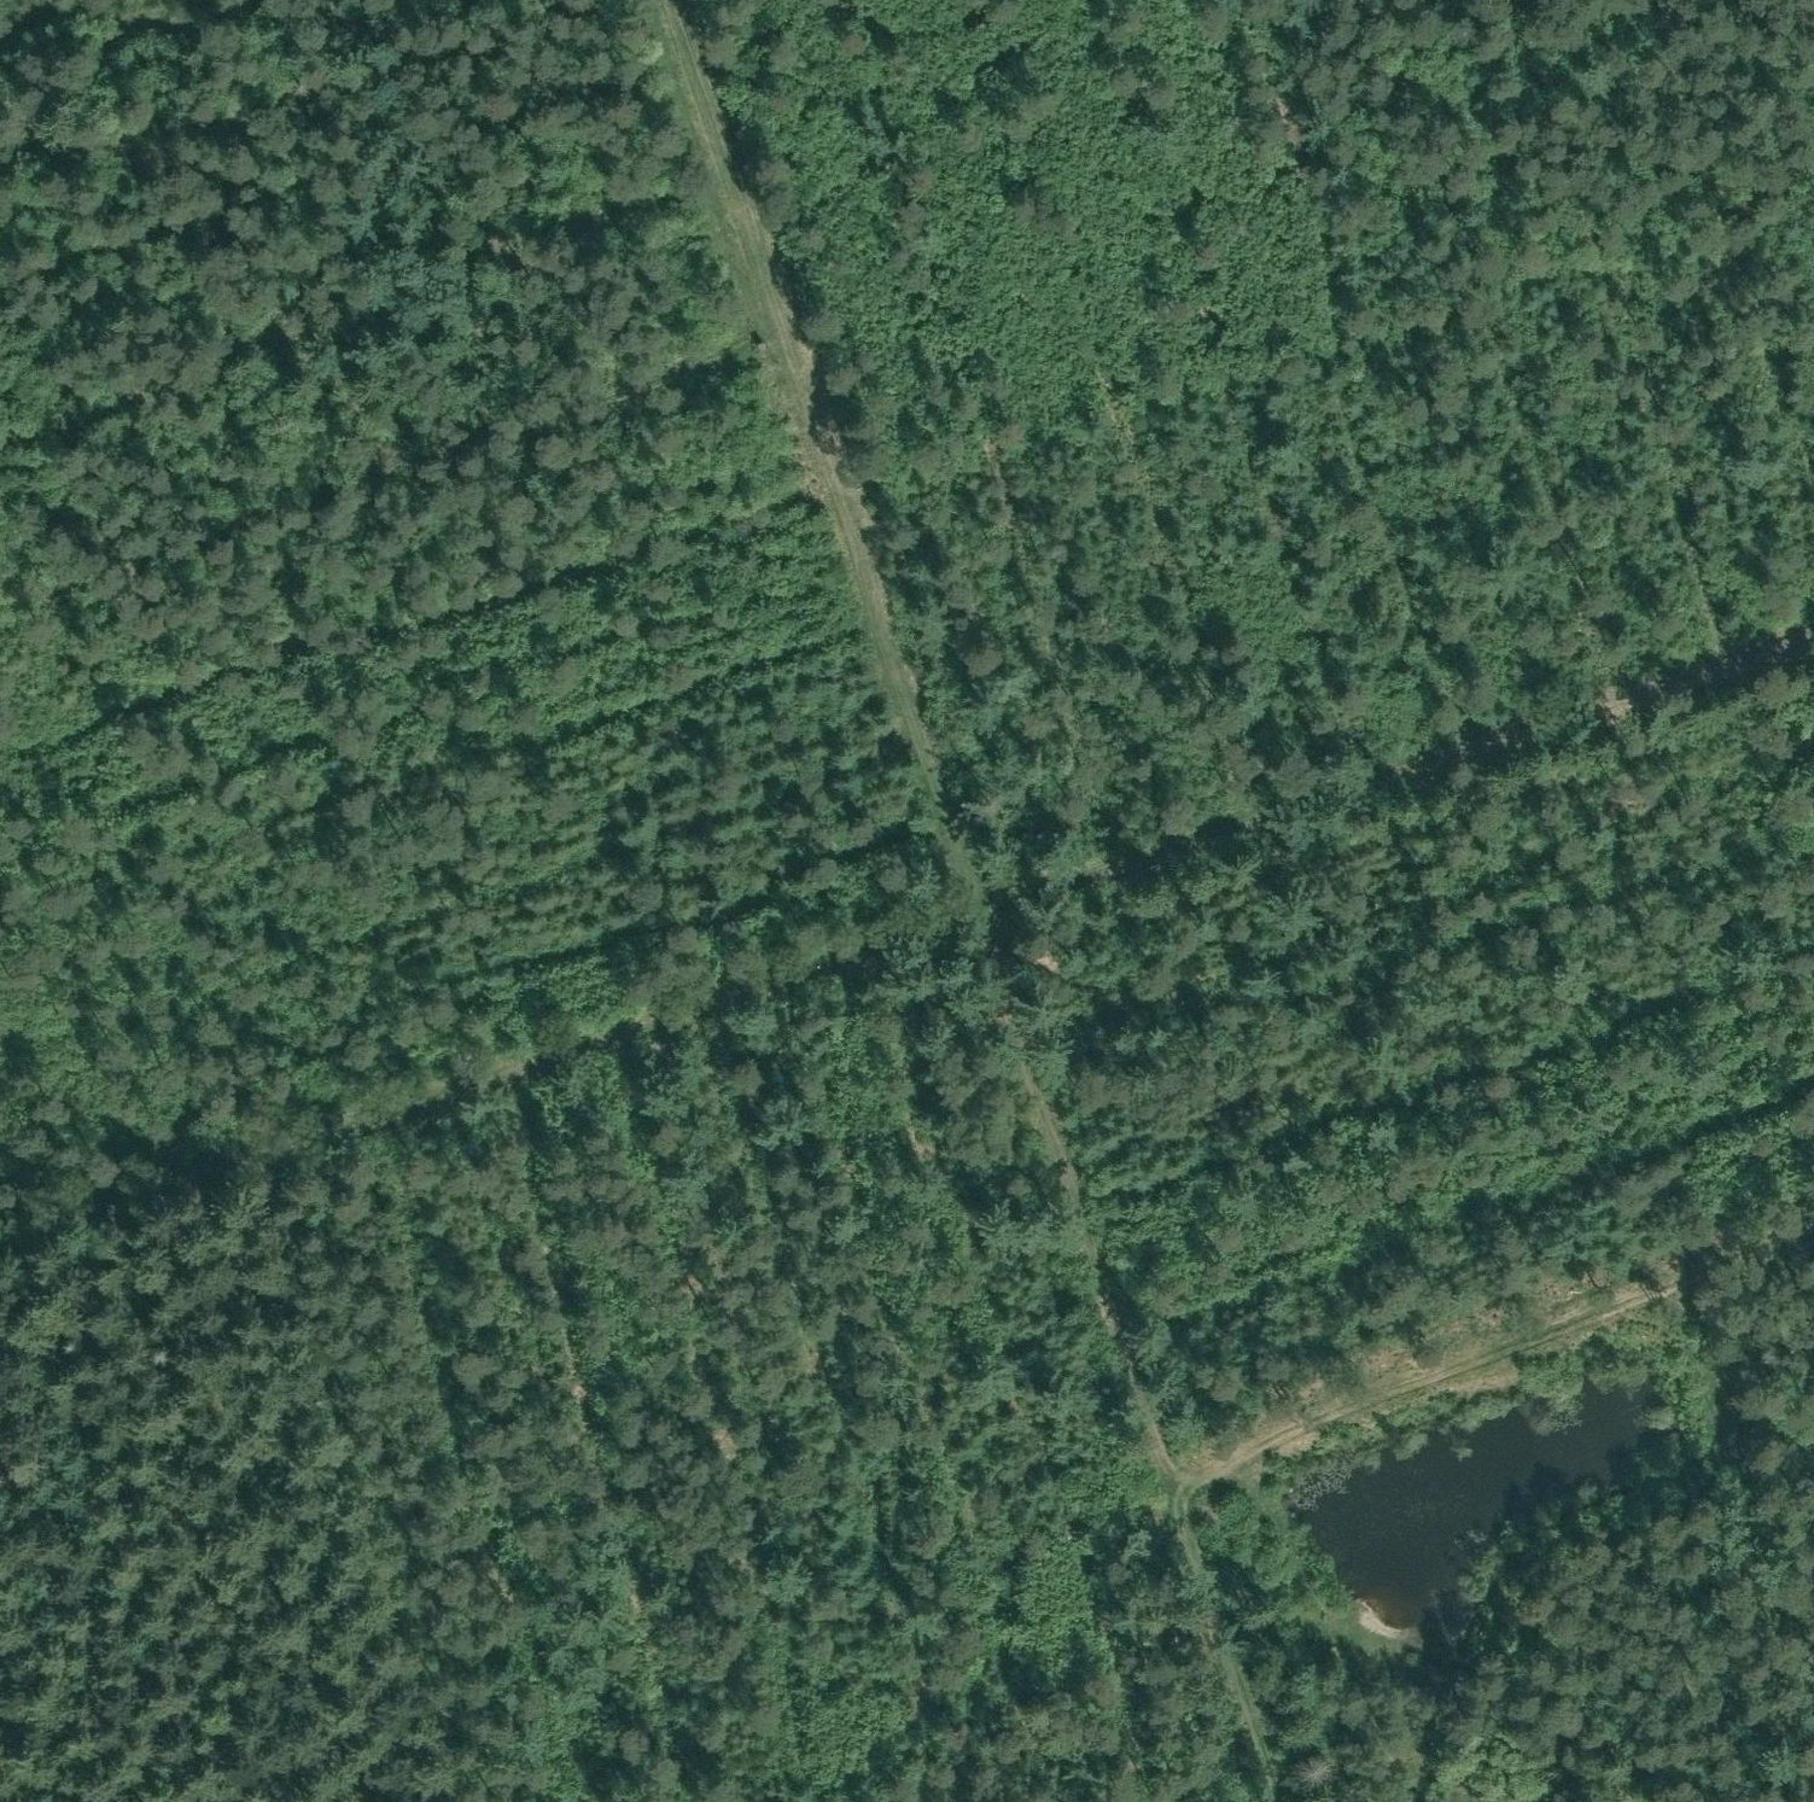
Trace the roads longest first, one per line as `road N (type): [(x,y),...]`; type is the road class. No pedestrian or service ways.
road 1 (track): [(0,1223),(1813,628)]
road 2 (track): [(681,0),(983,901),(1158,1479),(1268,1801)]

